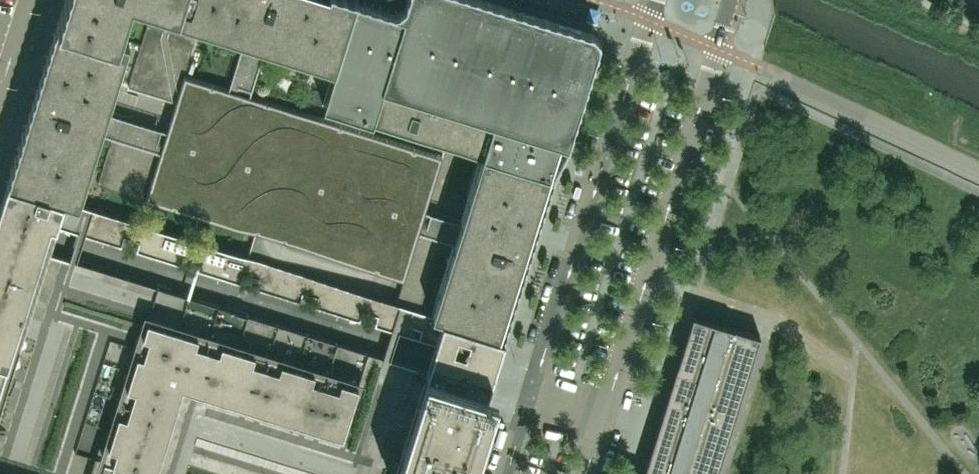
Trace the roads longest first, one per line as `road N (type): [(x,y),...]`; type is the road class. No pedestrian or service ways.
road 1 (residential): [(656,0),(505,473)]
road 2 (residential): [(588,473),(718,48)]

